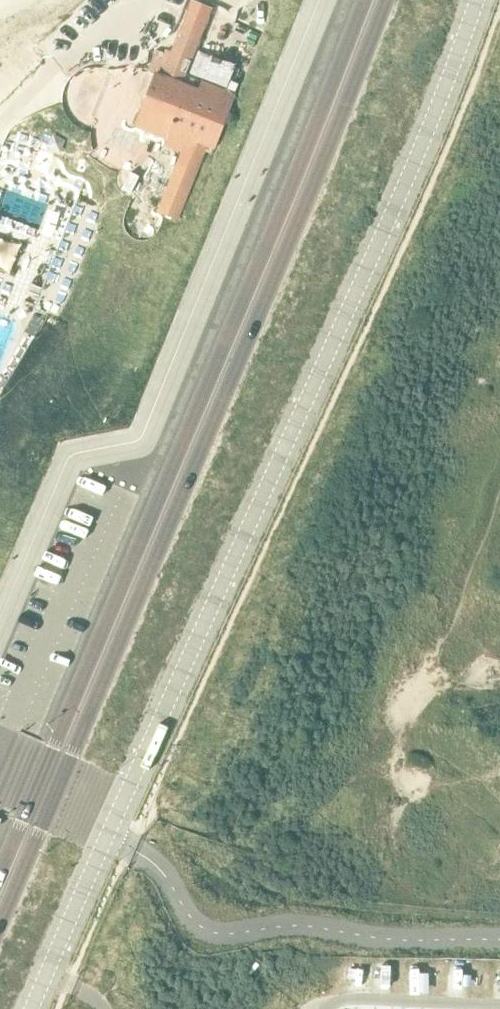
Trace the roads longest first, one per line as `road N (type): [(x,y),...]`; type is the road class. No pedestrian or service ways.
road 1 (primary): [(0,925),(386,0)]
road 2 (primary): [(363,0),(0,871)]

